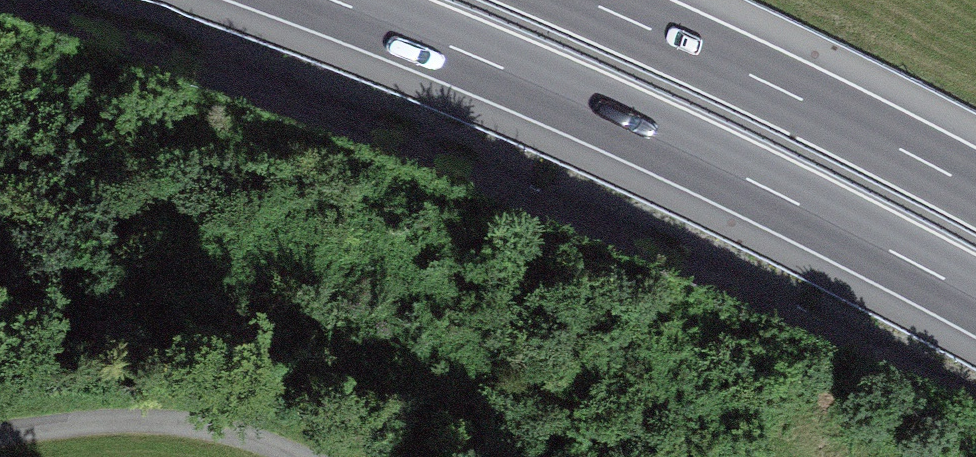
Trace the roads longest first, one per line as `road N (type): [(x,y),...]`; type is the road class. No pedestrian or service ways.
road 1 (motorway): [(341,0),(594,106),(975,295)]
road 2 (motorway): [(975,192),(584,0)]
road 3 (track): [(0,437),(224,410),(322,456)]

